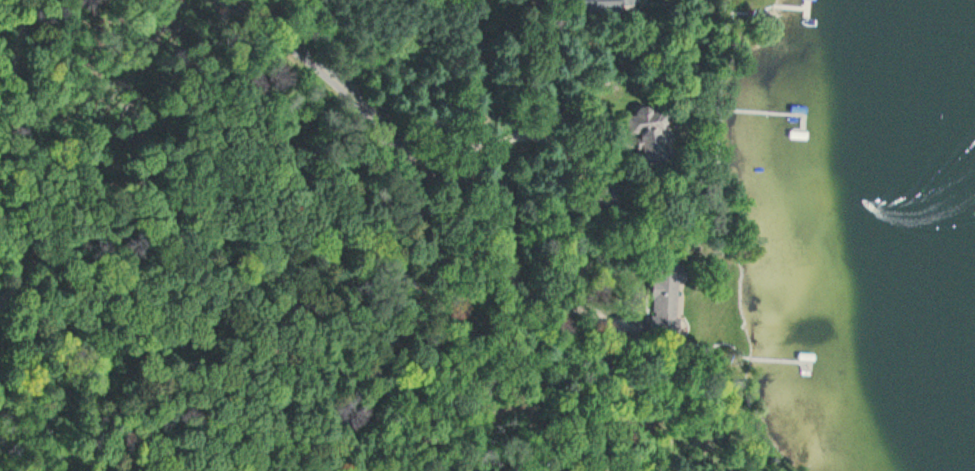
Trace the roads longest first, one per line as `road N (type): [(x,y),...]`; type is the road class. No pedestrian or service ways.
road 1 (residential): [(323,470),(401,296),(411,246),(410,181),(391,150),(193,0)]

